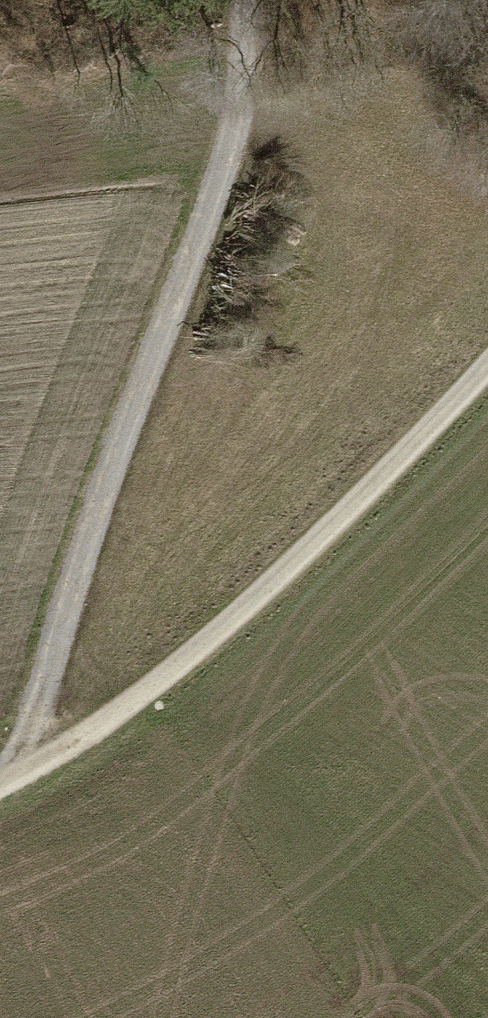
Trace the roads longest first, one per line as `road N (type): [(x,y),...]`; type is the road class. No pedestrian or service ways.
road 1 (track): [(257,0),(254,51),(10,777)]
road 2 (track): [(0,782),(175,682),(443,438),(487,384)]

